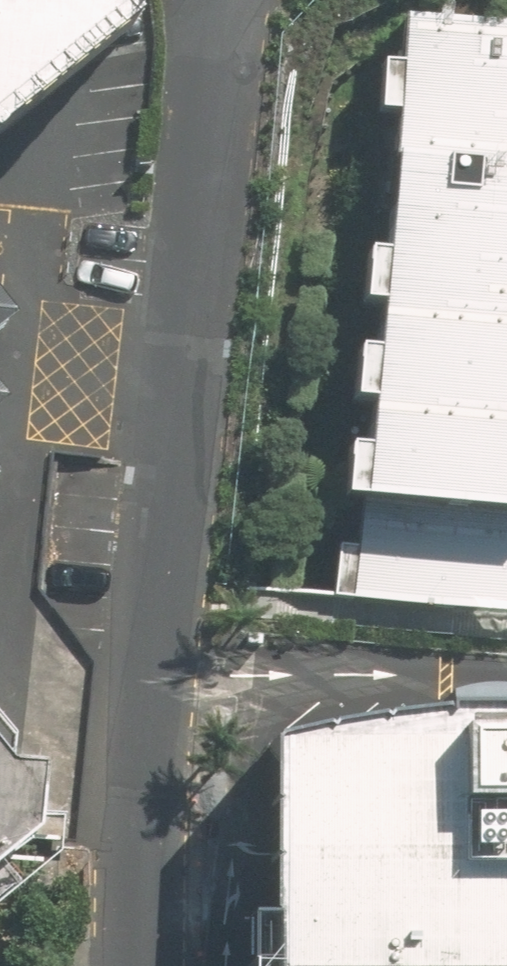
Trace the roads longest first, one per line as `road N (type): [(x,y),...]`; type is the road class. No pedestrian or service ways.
road 1 (residential): [(144,965),(149,684),(214,0)]

